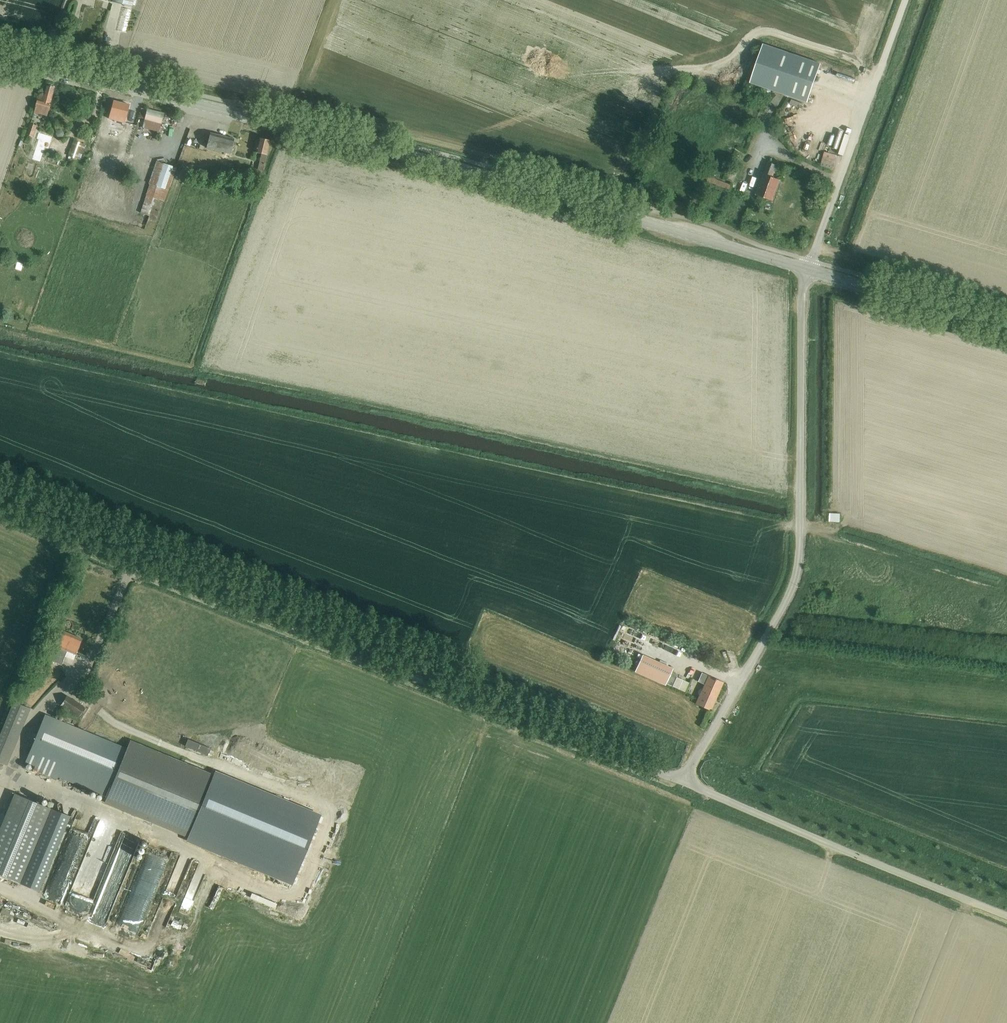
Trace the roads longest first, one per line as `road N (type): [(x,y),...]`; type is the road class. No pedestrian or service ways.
road 1 (secondary): [(808,270),(0,58)]
road 2 (unclassified): [(682,782),(0,514)]
road 3 (unclassified): [(682,782),(799,567),(808,270)]
road 4 (unclassified): [(1006,916),(682,782)]
road 5 (unclassified): [(808,270),(905,0)]
road 6 (secondary): [(1006,328),(808,270)]

